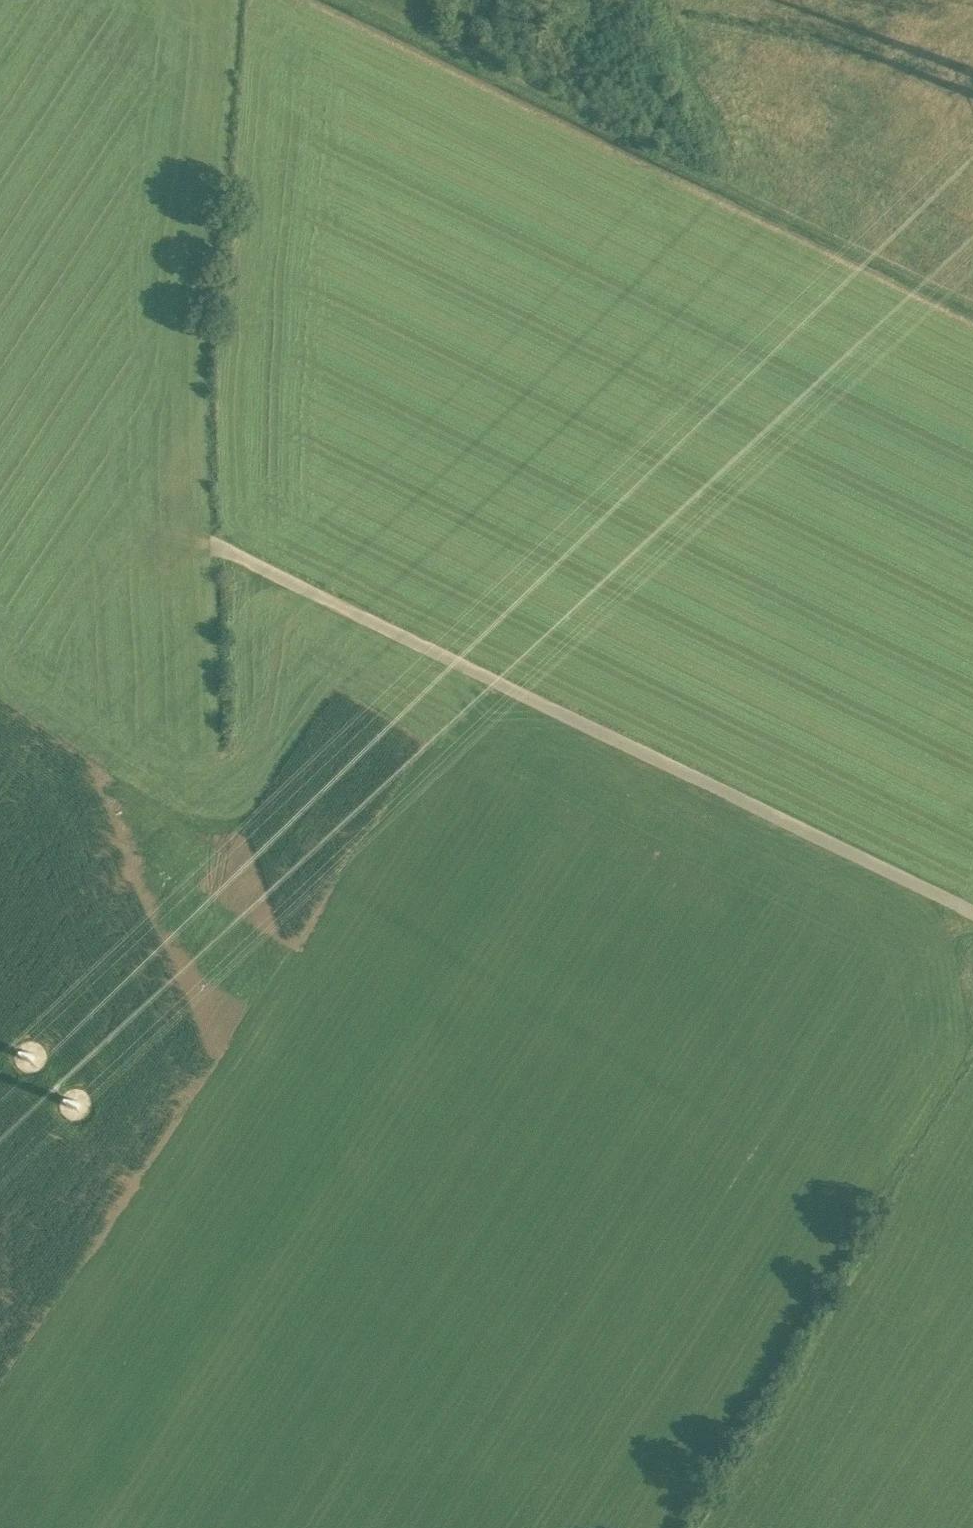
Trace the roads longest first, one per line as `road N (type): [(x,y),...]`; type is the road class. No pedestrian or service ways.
road 1 (unclassified): [(972,911),(225,551)]

